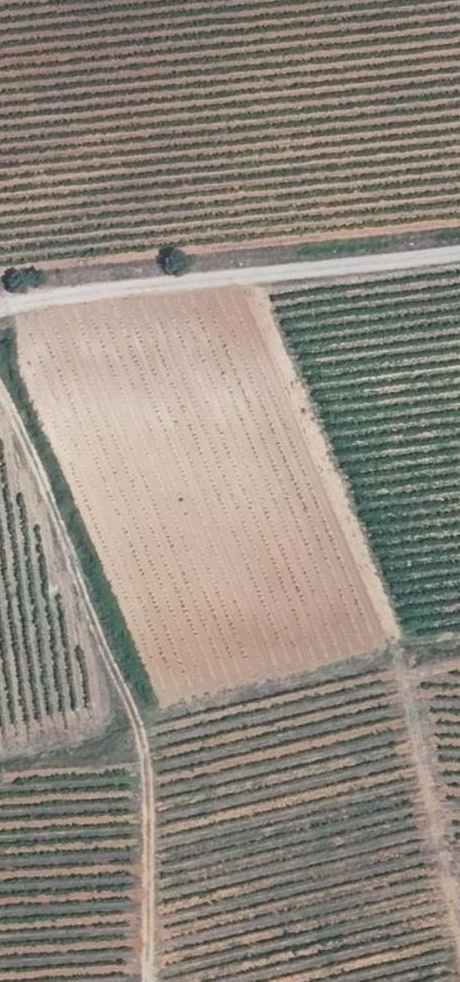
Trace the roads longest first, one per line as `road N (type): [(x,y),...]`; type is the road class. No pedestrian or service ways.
road 1 (unclassified): [(0,304),(459,235)]

